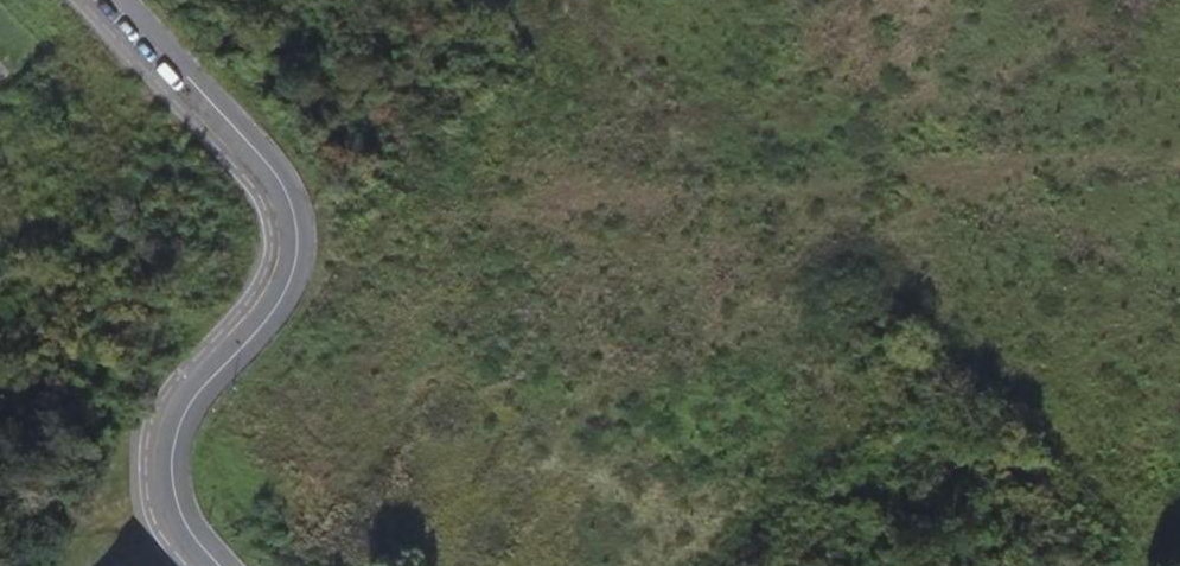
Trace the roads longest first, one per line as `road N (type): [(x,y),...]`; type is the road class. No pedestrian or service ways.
road 1 (residential): [(221,565),(184,519),(174,449),(193,400),(290,282),(293,209),(273,169),(116,0)]

